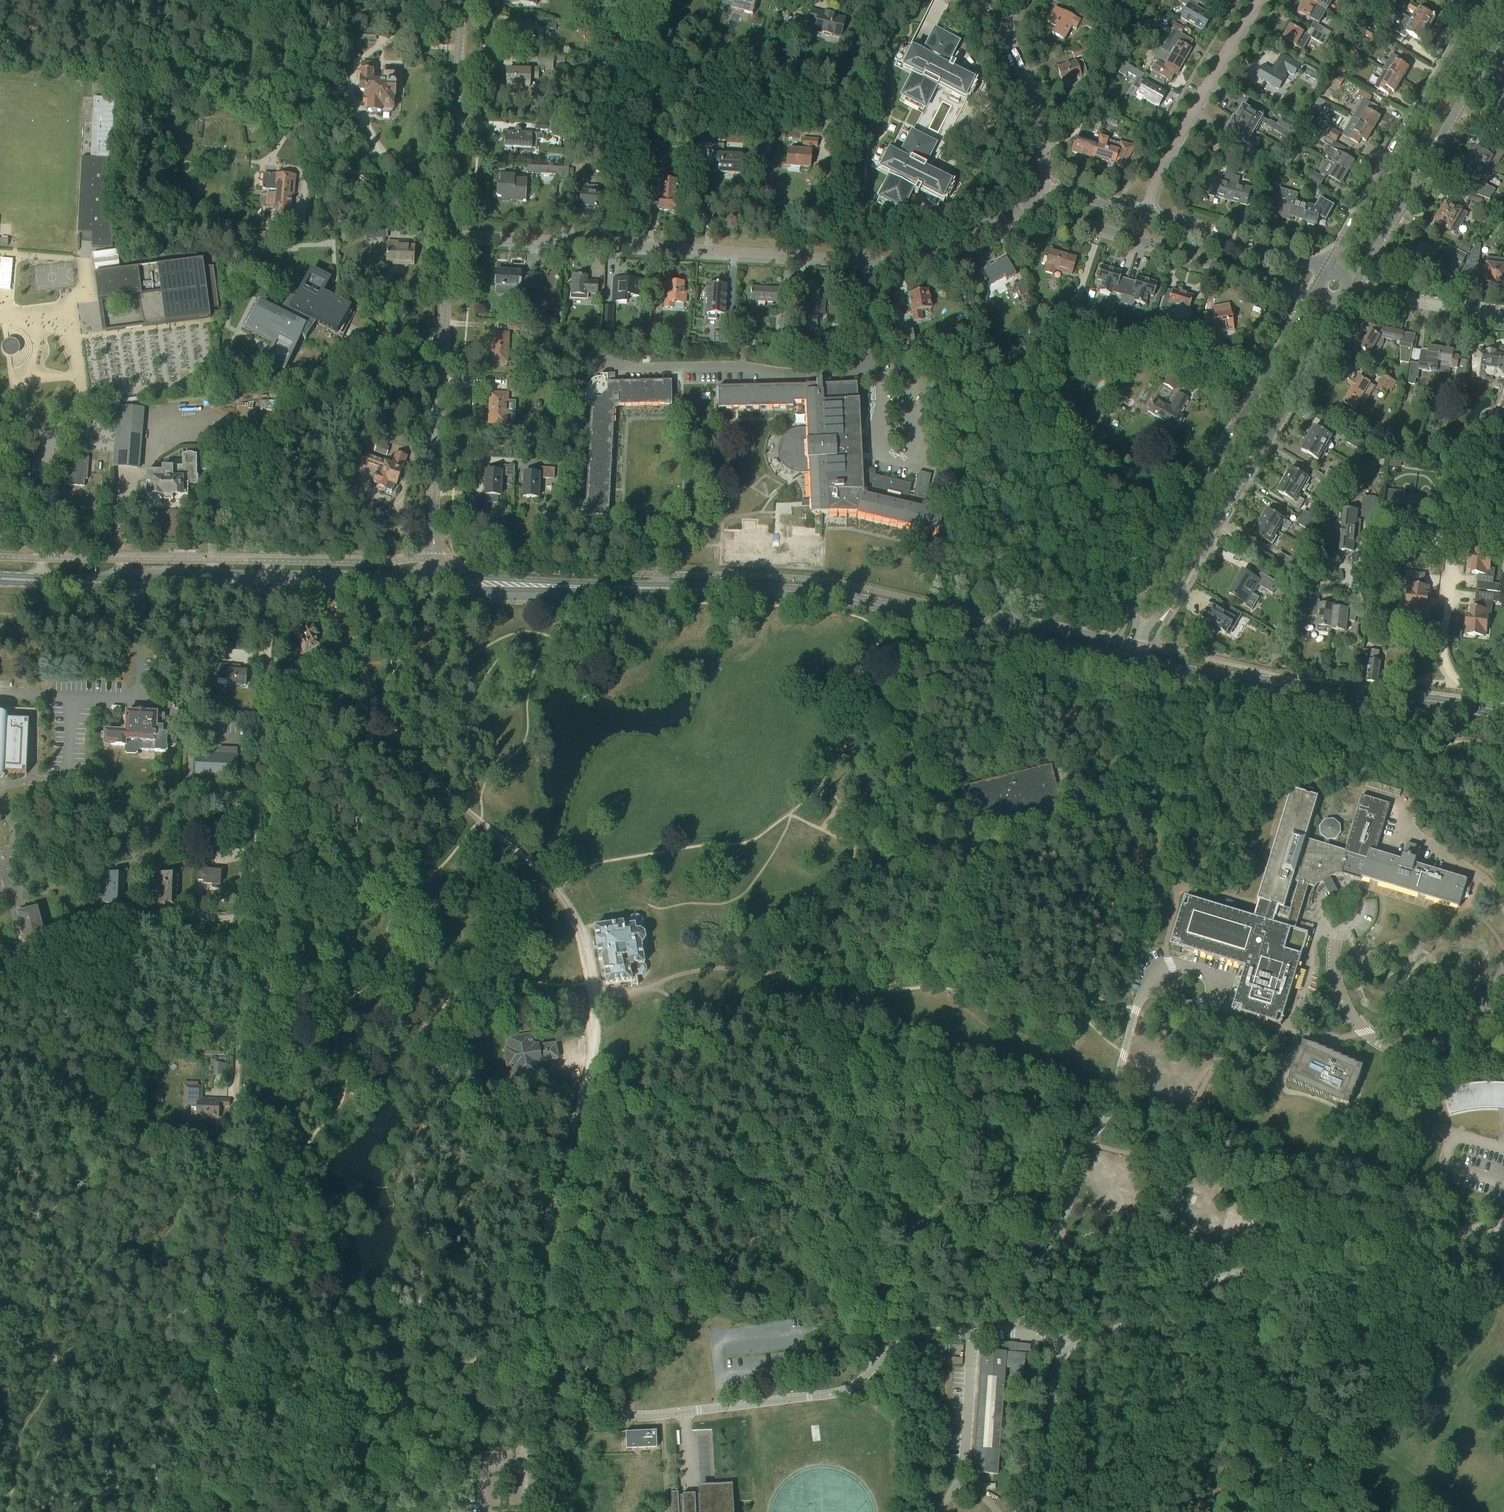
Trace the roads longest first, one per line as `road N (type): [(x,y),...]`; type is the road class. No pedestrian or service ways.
road 1 (primary): [(1134,662),(812,593),(433,584)]
road 2 (unclassified): [(1046,1511),(1051,1406),(1065,1344),(1139,1321),(1223,1274),(1503,1225)]
road 3 (residential): [(1028,203),(945,250),(891,260),(449,235)]
road 4 (track): [(236,1130),(269,583)]
road 5 (secondary): [(1140,630),(1172,602),(1352,291)]
road 6 (secondary): [(1315,294),(1148,583),(1140,630)]
road 7 (primary): [(1503,711),(1134,662)]
road 8 (residential): [(433,584),(449,235)]
road 9 (secondary): [(1485,0),(1327,269)]
road 10 (secondary): [(1352,291),(1503,29)]
road 11 (residential): [(1028,203),(1315,294)]
road 12 (primary): [(269,583),(0,580)]
road 13 (residential): [(1145,215),(1157,174),(1257,0)]
road 14 (residential): [(449,235),(463,0)]
road 15 (residential): [(1327,269),(1145,215)]
road 16 (primary): [(269,583),(433,584)]
road 17 (residential): [(999,31),(1034,112),(1038,183)]
road 18 (residential): [(1503,313),(1352,291)]

